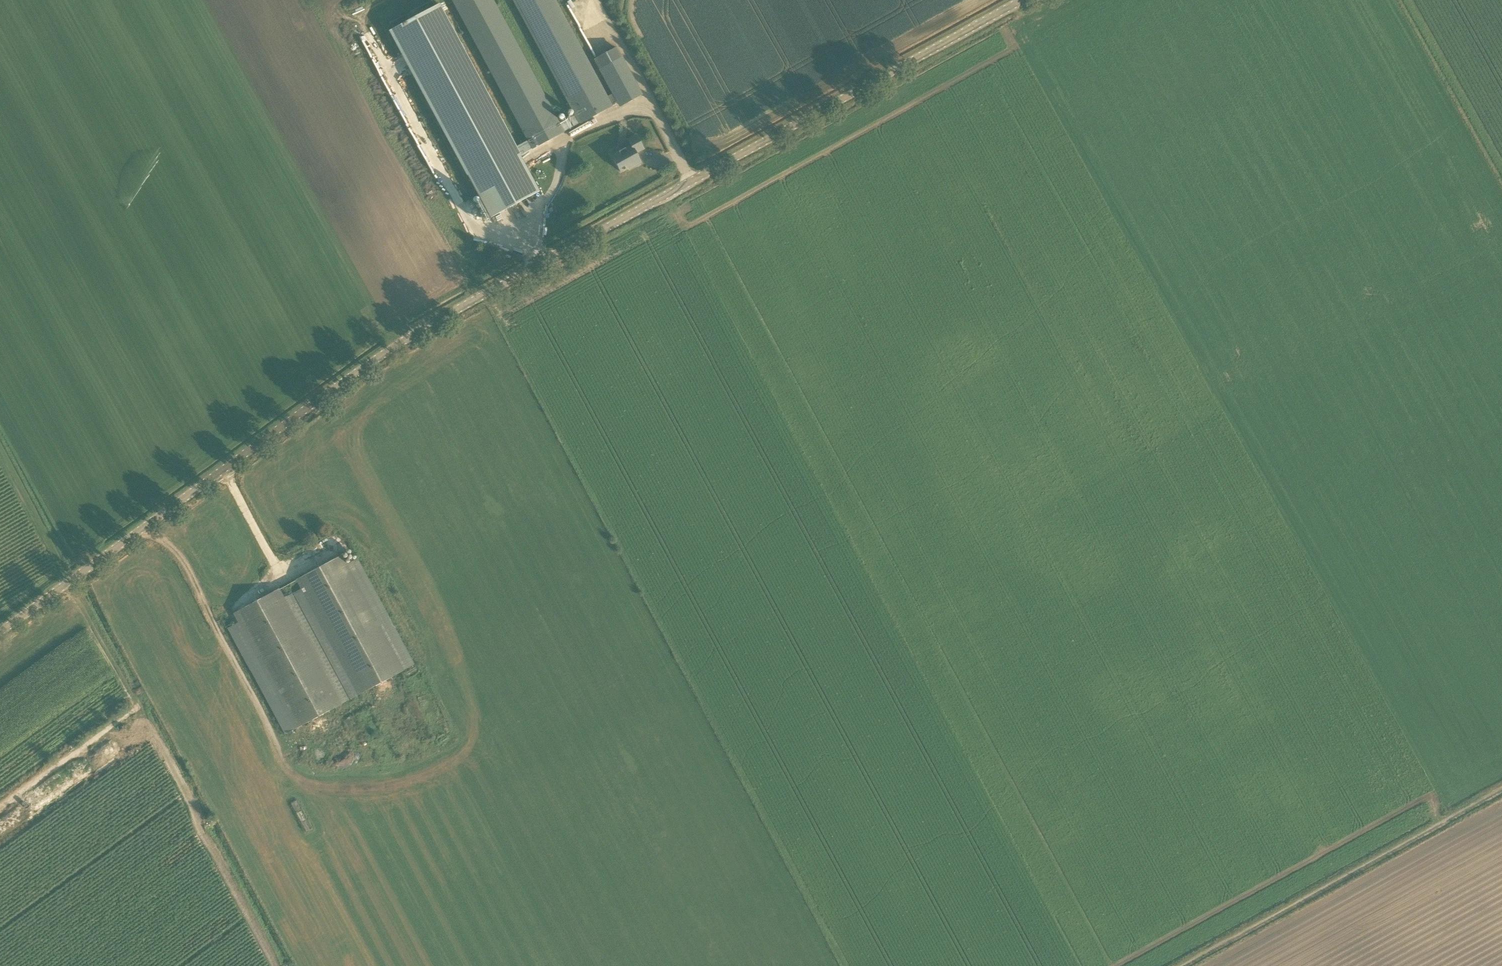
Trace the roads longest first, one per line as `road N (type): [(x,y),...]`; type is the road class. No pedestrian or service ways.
road 1 (unclassified): [(0,638),(335,391),(436,328),(1053,0)]
road 2 (track): [(1501,793),(1185,965)]

